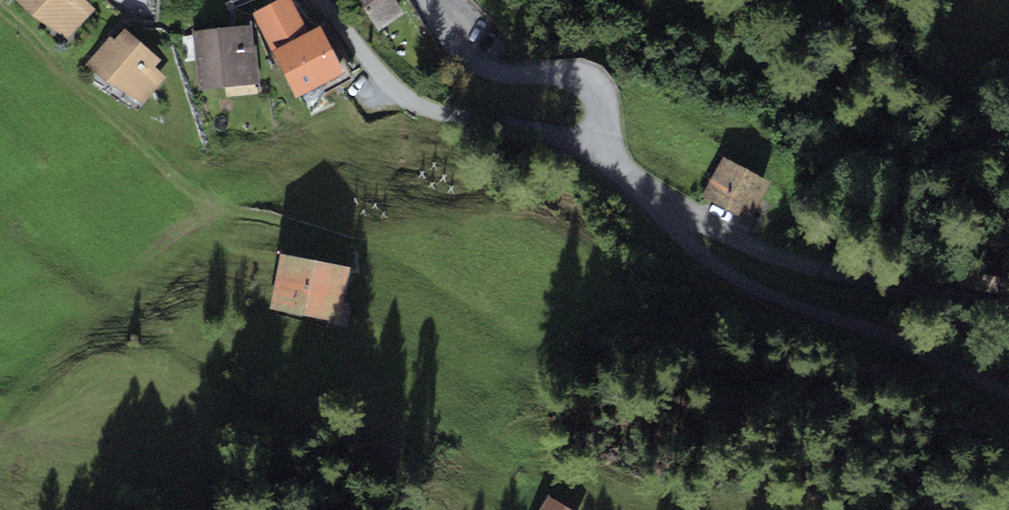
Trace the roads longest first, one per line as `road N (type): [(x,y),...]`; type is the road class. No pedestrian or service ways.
road 1 (track): [(0,12),(196,201),(224,216),(271,217),(356,248)]
road 2 (unclassified): [(643,190),(664,229),(716,267),(1008,397)]
road 3 (unclassified): [(643,190),(781,259),(905,289),(1008,300)]
road 4 (tertiary): [(309,0),(387,76),(451,118),(606,146)]
road 5 (unclassified): [(606,146),(593,91),(477,65),(449,41),(422,0)]

